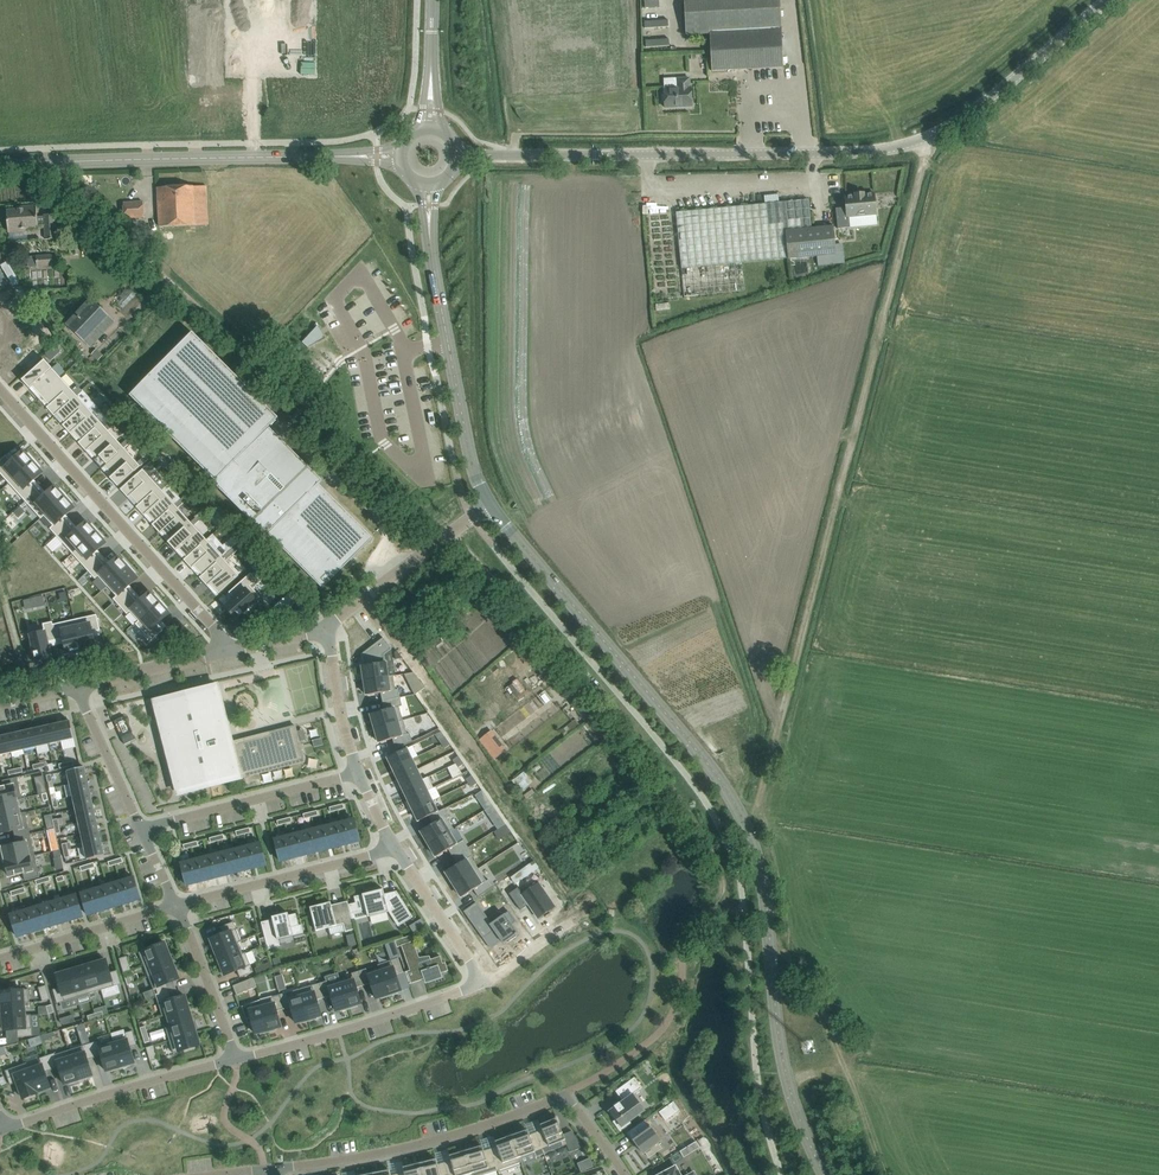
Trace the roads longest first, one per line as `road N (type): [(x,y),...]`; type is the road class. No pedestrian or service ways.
road 1 (secondary): [(824,1174),(798,1120),(777,1030),(763,877),(744,823),(712,771),(489,504)]
road 2 (track): [(744,823),(785,698),(929,136)]
road 3 (unclassified): [(455,155),(869,153),(952,129),(1103,0)]
road 4 (residential): [(396,849),(476,979),(467,990),(234,1060)]
road 5 (residential): [(622,1174),(562,1097),(437,1141),(272,1168)]
road 6 (residential): [(223,654),(219,633),(0,388)]
road 7 (residential): [(253,106),(31,110),(19,92),(8,0)]
road 8 (secondary): [(489,504),(468,443),(430,233)]
road 9 (residential): [(0,165),(254,158)]
road 10 (residential): [(234,1060),(2,1130)]
road 11 (residential): [(175,906),(396,849)]
road 12 (residential): [(140,829),(358,773)]
road 13 (residential): [(324,628),(489,504)]
road 14 (track): [(190,297),(53,163)]
road 15 (residential): [(355,0),(341,96),(253,106)]
road 16 (residential): [(0,960),(175,906)]
road 17 (residential): [(234,1060),(175,906)]
road 18 (residential): [(140,829),(75,688)]
road 19 (residential): [(75,688),(223,654)]
road 20 (residential): [(324,628),(358,773)]

